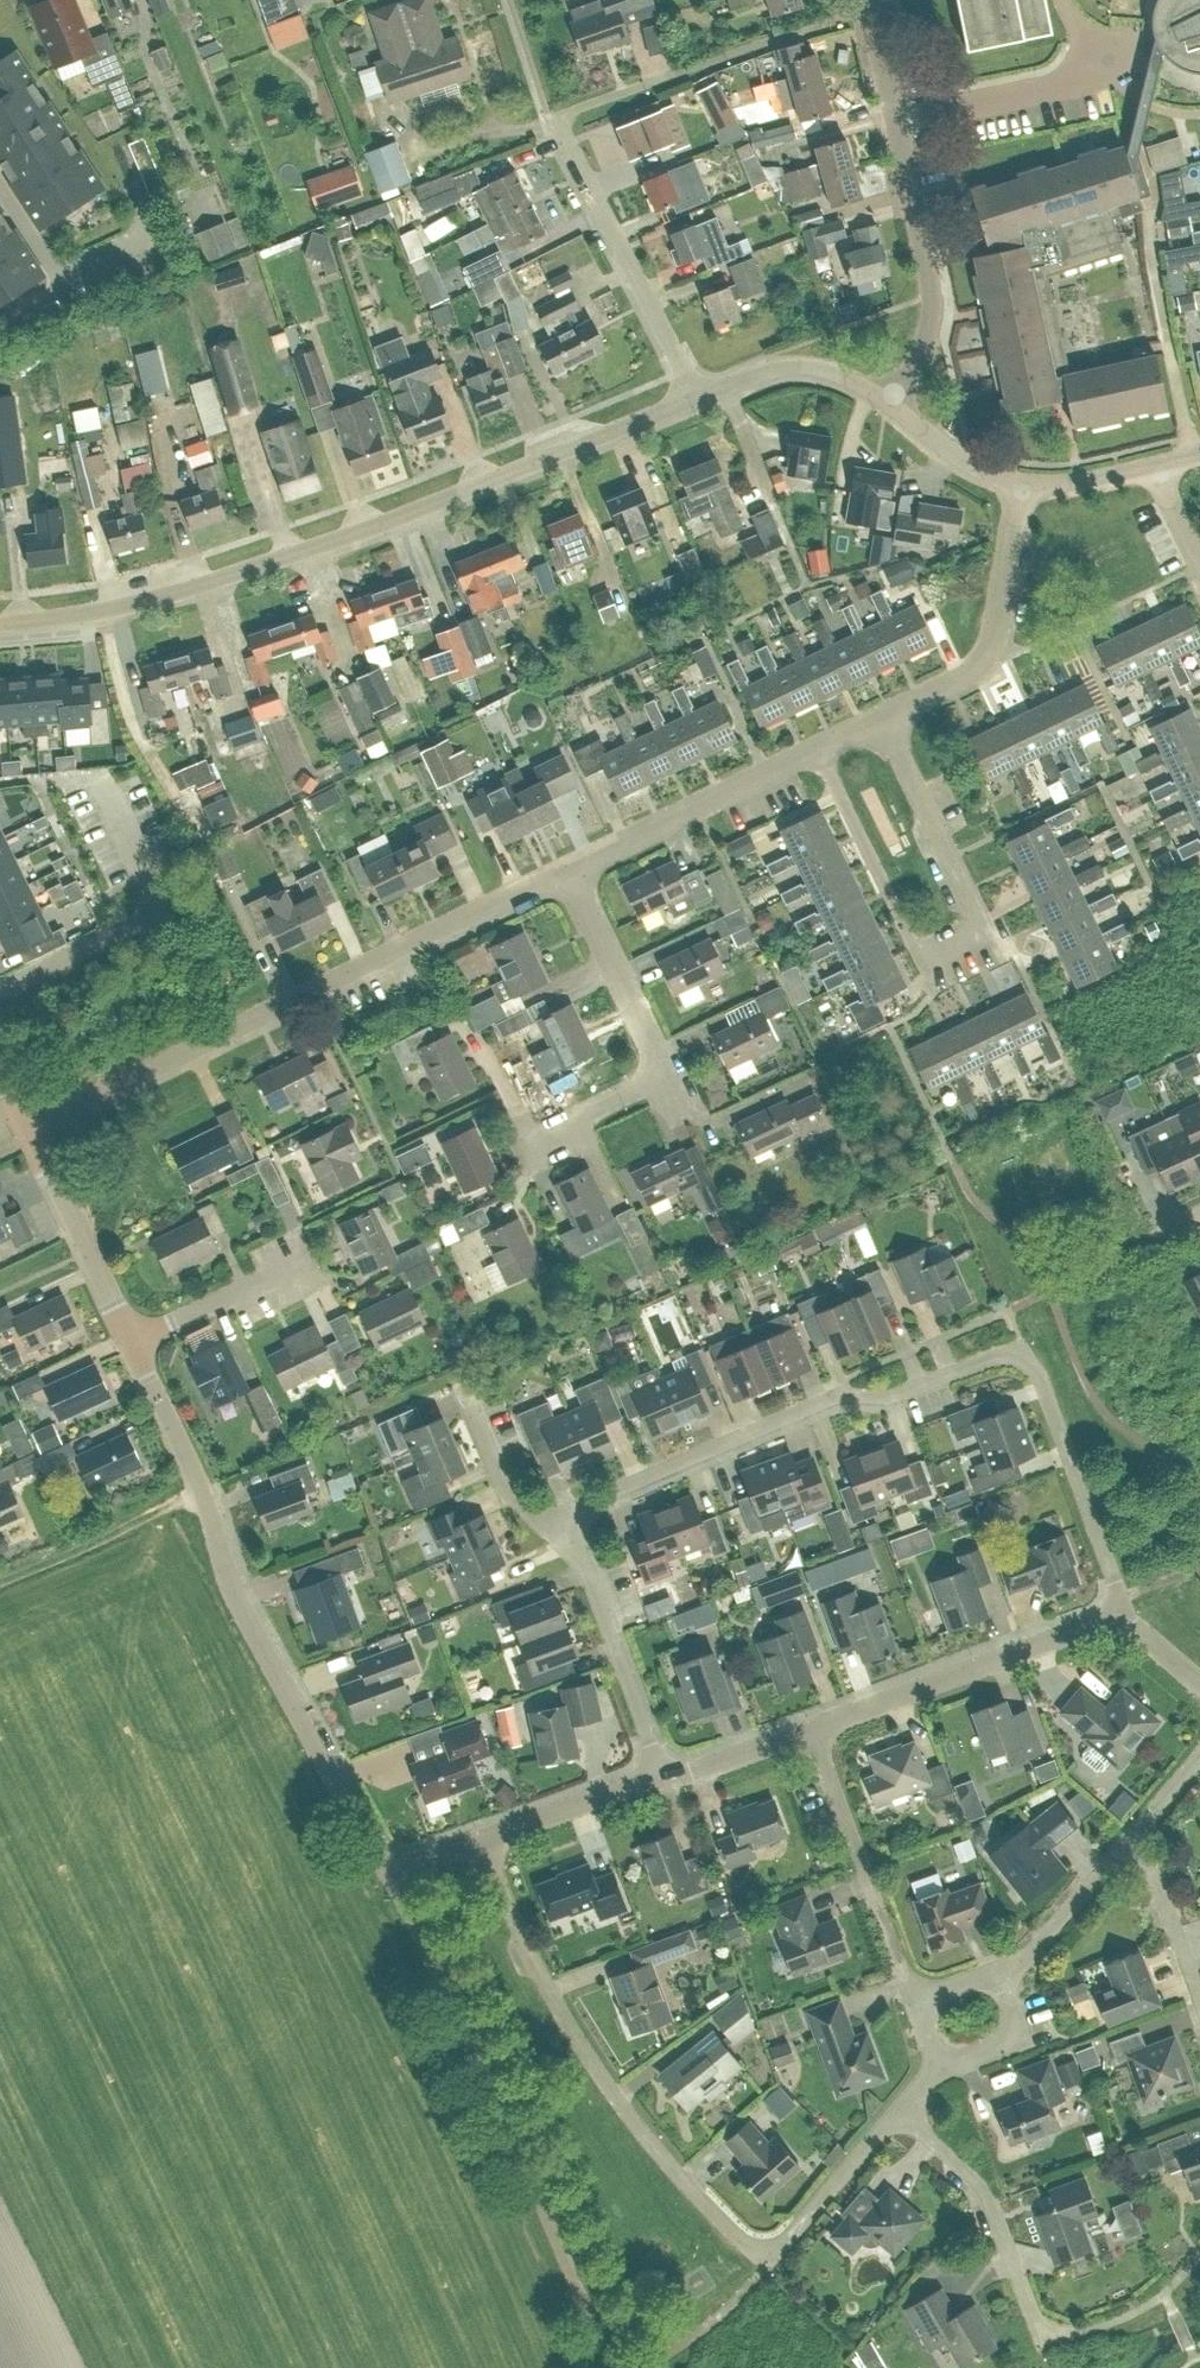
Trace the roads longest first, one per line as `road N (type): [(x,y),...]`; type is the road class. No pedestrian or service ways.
road 1 (residential): [(574,1533),(587,1508),(823,1400),(907,1390),(998,1355),(1021,1355),(1035,1367),(1124,1614)]
road 2 (residential): [(0,622),(131,602),(317,545),(697,398)]
road 3 (residential): [(899,2111),(766,2262),(675,2172),(607,2085),(543,1978),(482,1841)]
road 4 (residential): [(29,1130),(566,870)]
road 5 (residential): [(393,1875),(240,1606),(205,1491),(134,1346)]
road 6 (residential): [(817,746),(921,960),(953,945),(984,929),(881,715)]
road 7 (unclassified): [(611,2367),(393,1875)]
road 8 (residential): [(889,402),(927,334),(932,291),(870,0)]
road 9 (residential): [(813,1728),(1124,1614)]
road 10 (residential): [(697,398),(549,117)]
road 11 (residential): [(899,2111),(983,2186),(1044,2344),(1074,2332)]
road 12 (residential): [(0,987),(151,911),(153,882),(103,784)]
road 13 (residential): [(881,715),(964,676),(994,645),(1027,488)]
road 14 (residential): [(566,870),(817,746)]
road 15 (residential): [(664,1774),(574,1533)]
road 16 (residential): [(134,1346),(29,1130)]
road 17 (residential): [(666,1078),(566,870)]
road 18 (track): [(205,1491),(0,1581)]
road 19 (residential): [(697,398),(766,369),(807,365),(889,402)]
road 20 (residential): [(134,1346),(312,1258)]
road 21 (residential): [(883,1911),(813,1728)]
road 22 (residential): [(482,1841),(664,1774)]
road 23 (residential): [(574,1533),(512,1502),(464,1388)]
road 24 (residential): [(1120,1850),(1032,1952),(998,1971)]
road 25 (residential): [(1199,1998),(1160,1888),(1120,1850)]
road 26 (residential): [(889,402),(957,458),(1027,488)]
road 27 (residential): [(521,1144),(666,1078)]
road 28 (residential): [(998,1971),(1022,2038),(941,2067)]
road 29 (residential): [(664,1774),(700,1770),(813,1728)]
road 30 (residential): [(1027,488),(1152,465)]
road 31 (residential): [(1199,1755),(1120,1850)]

